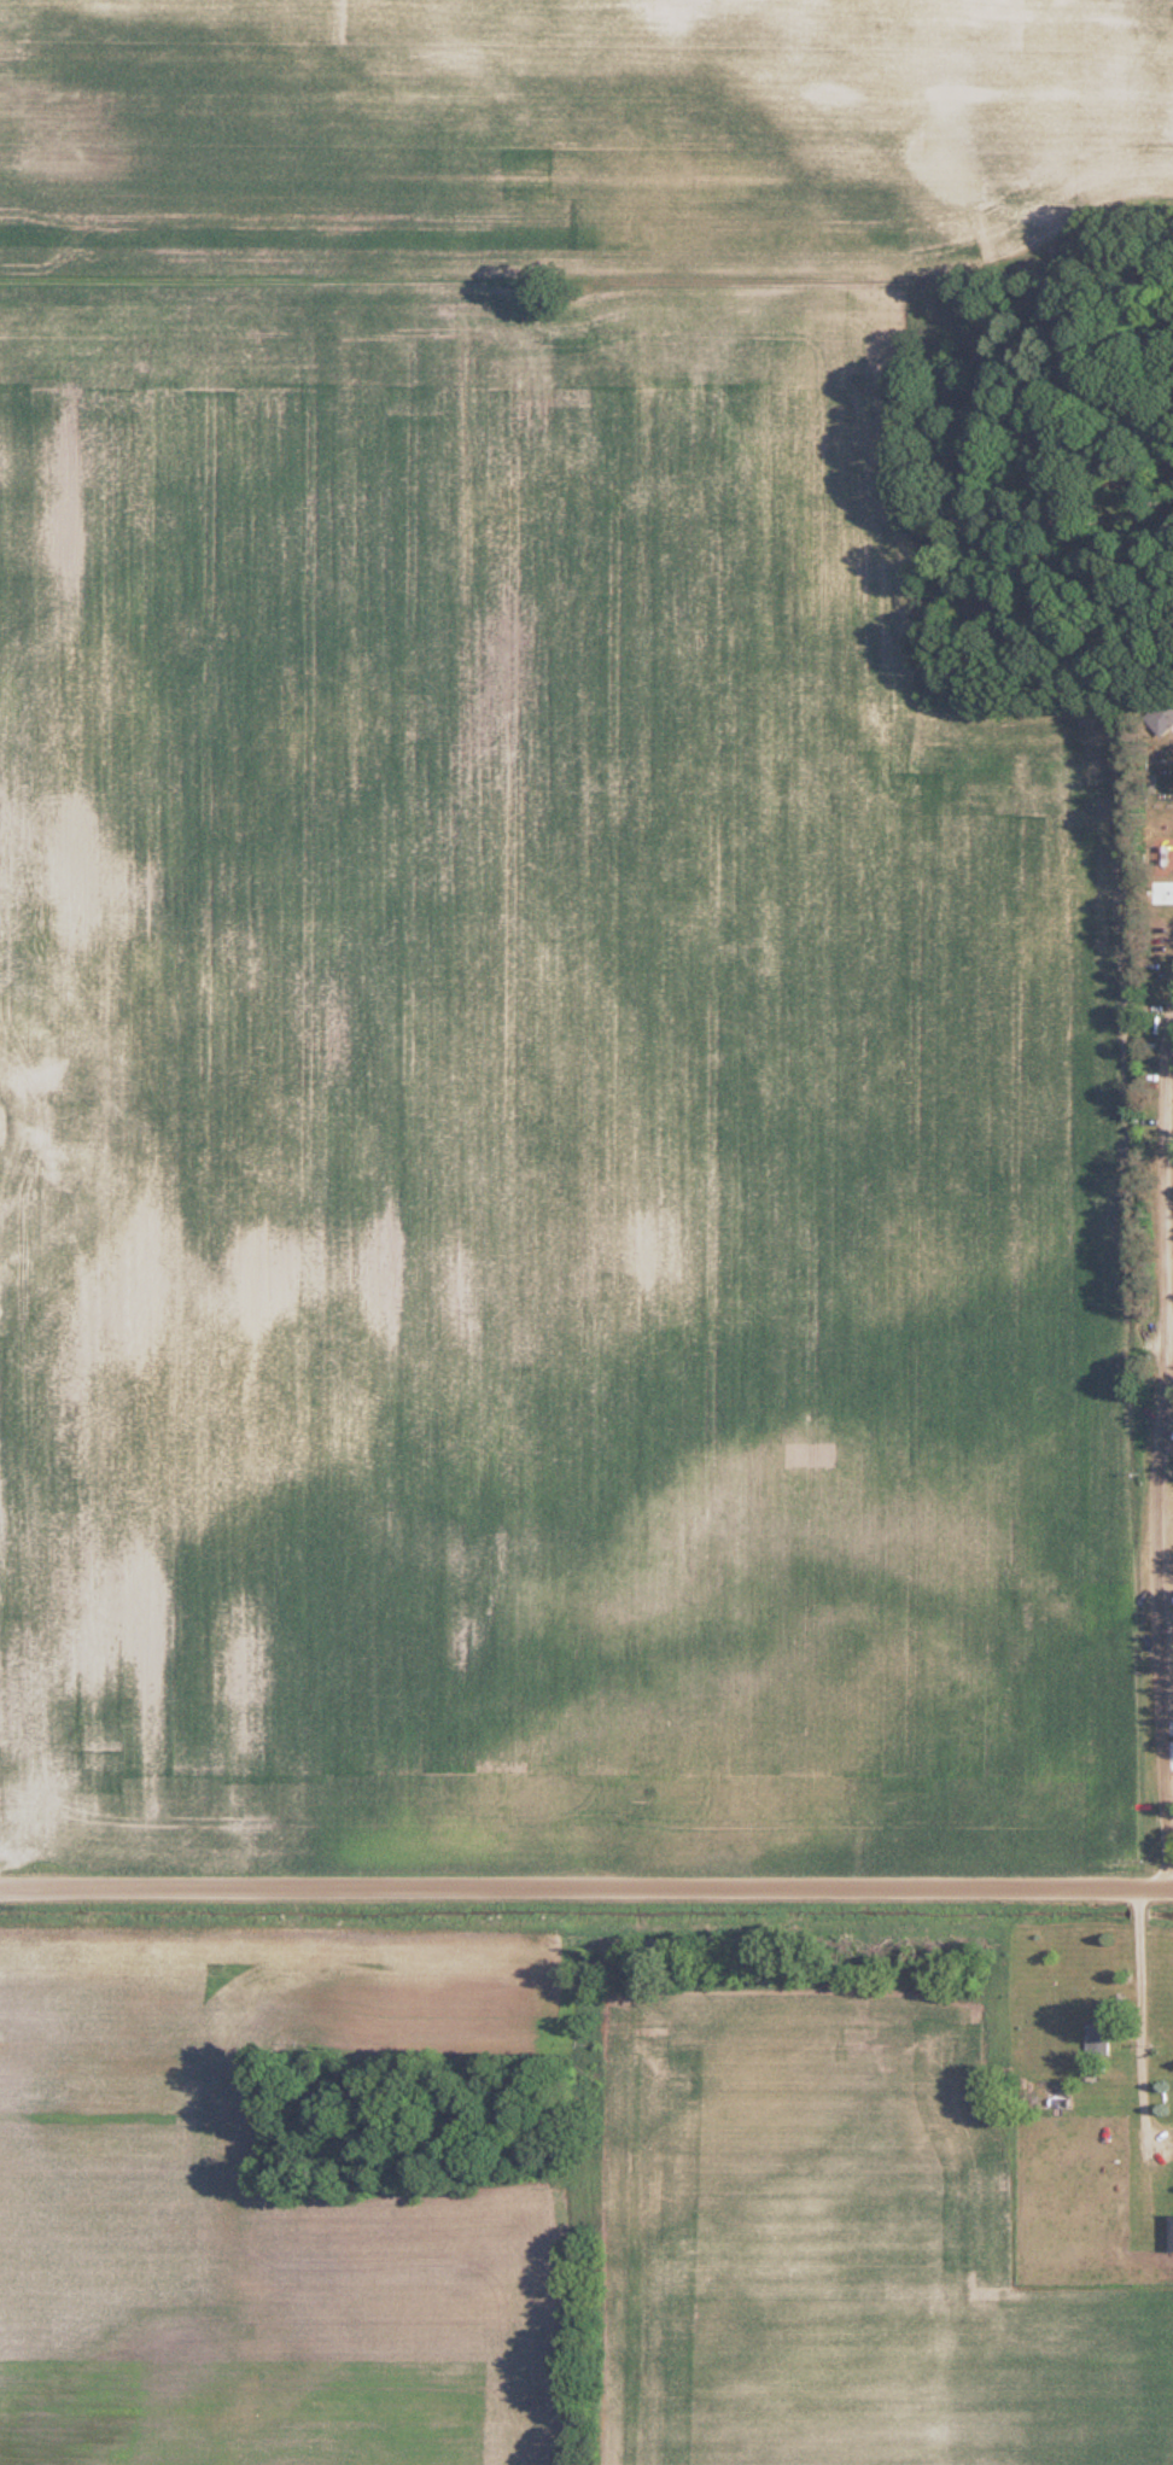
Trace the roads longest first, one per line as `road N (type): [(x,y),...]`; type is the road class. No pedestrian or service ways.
road 1 (residential): [(1172,1893),(0,1891)]

